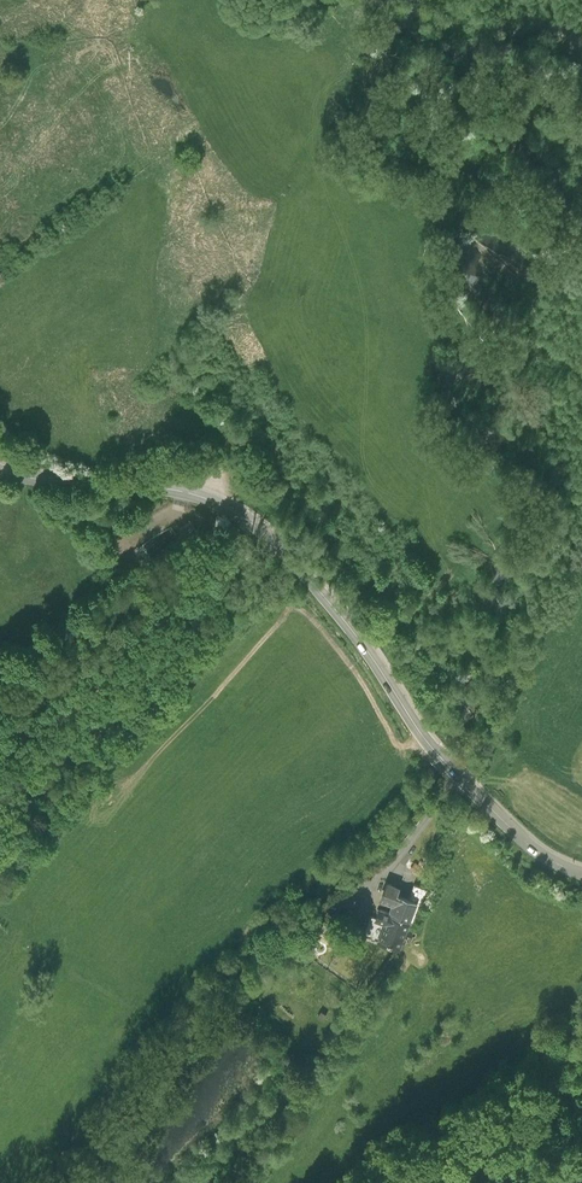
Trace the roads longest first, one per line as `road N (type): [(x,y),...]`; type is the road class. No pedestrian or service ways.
road 1 (tertiary): [(0,472),(36,483),(193,488),(244,506),(315,566),(434,747),(547,848),(581,862)]

